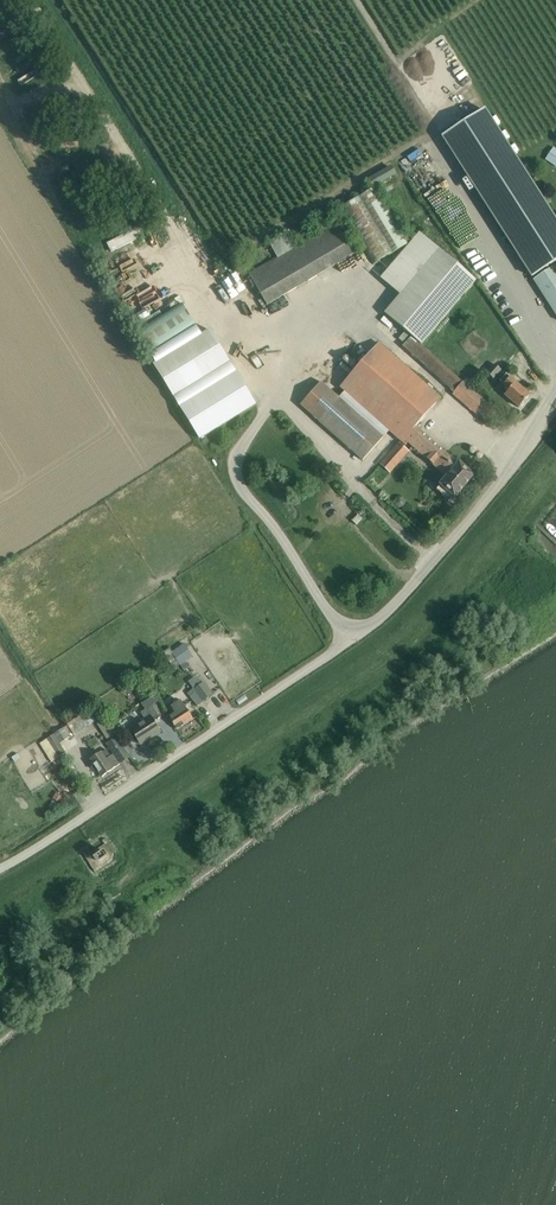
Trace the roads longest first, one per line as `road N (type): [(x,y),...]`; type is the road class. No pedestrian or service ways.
road 1 (unclassified): [(0,869),(371,626),(505,480),(555,394)]
road 2 (track): [(175,231),(27,0)]

